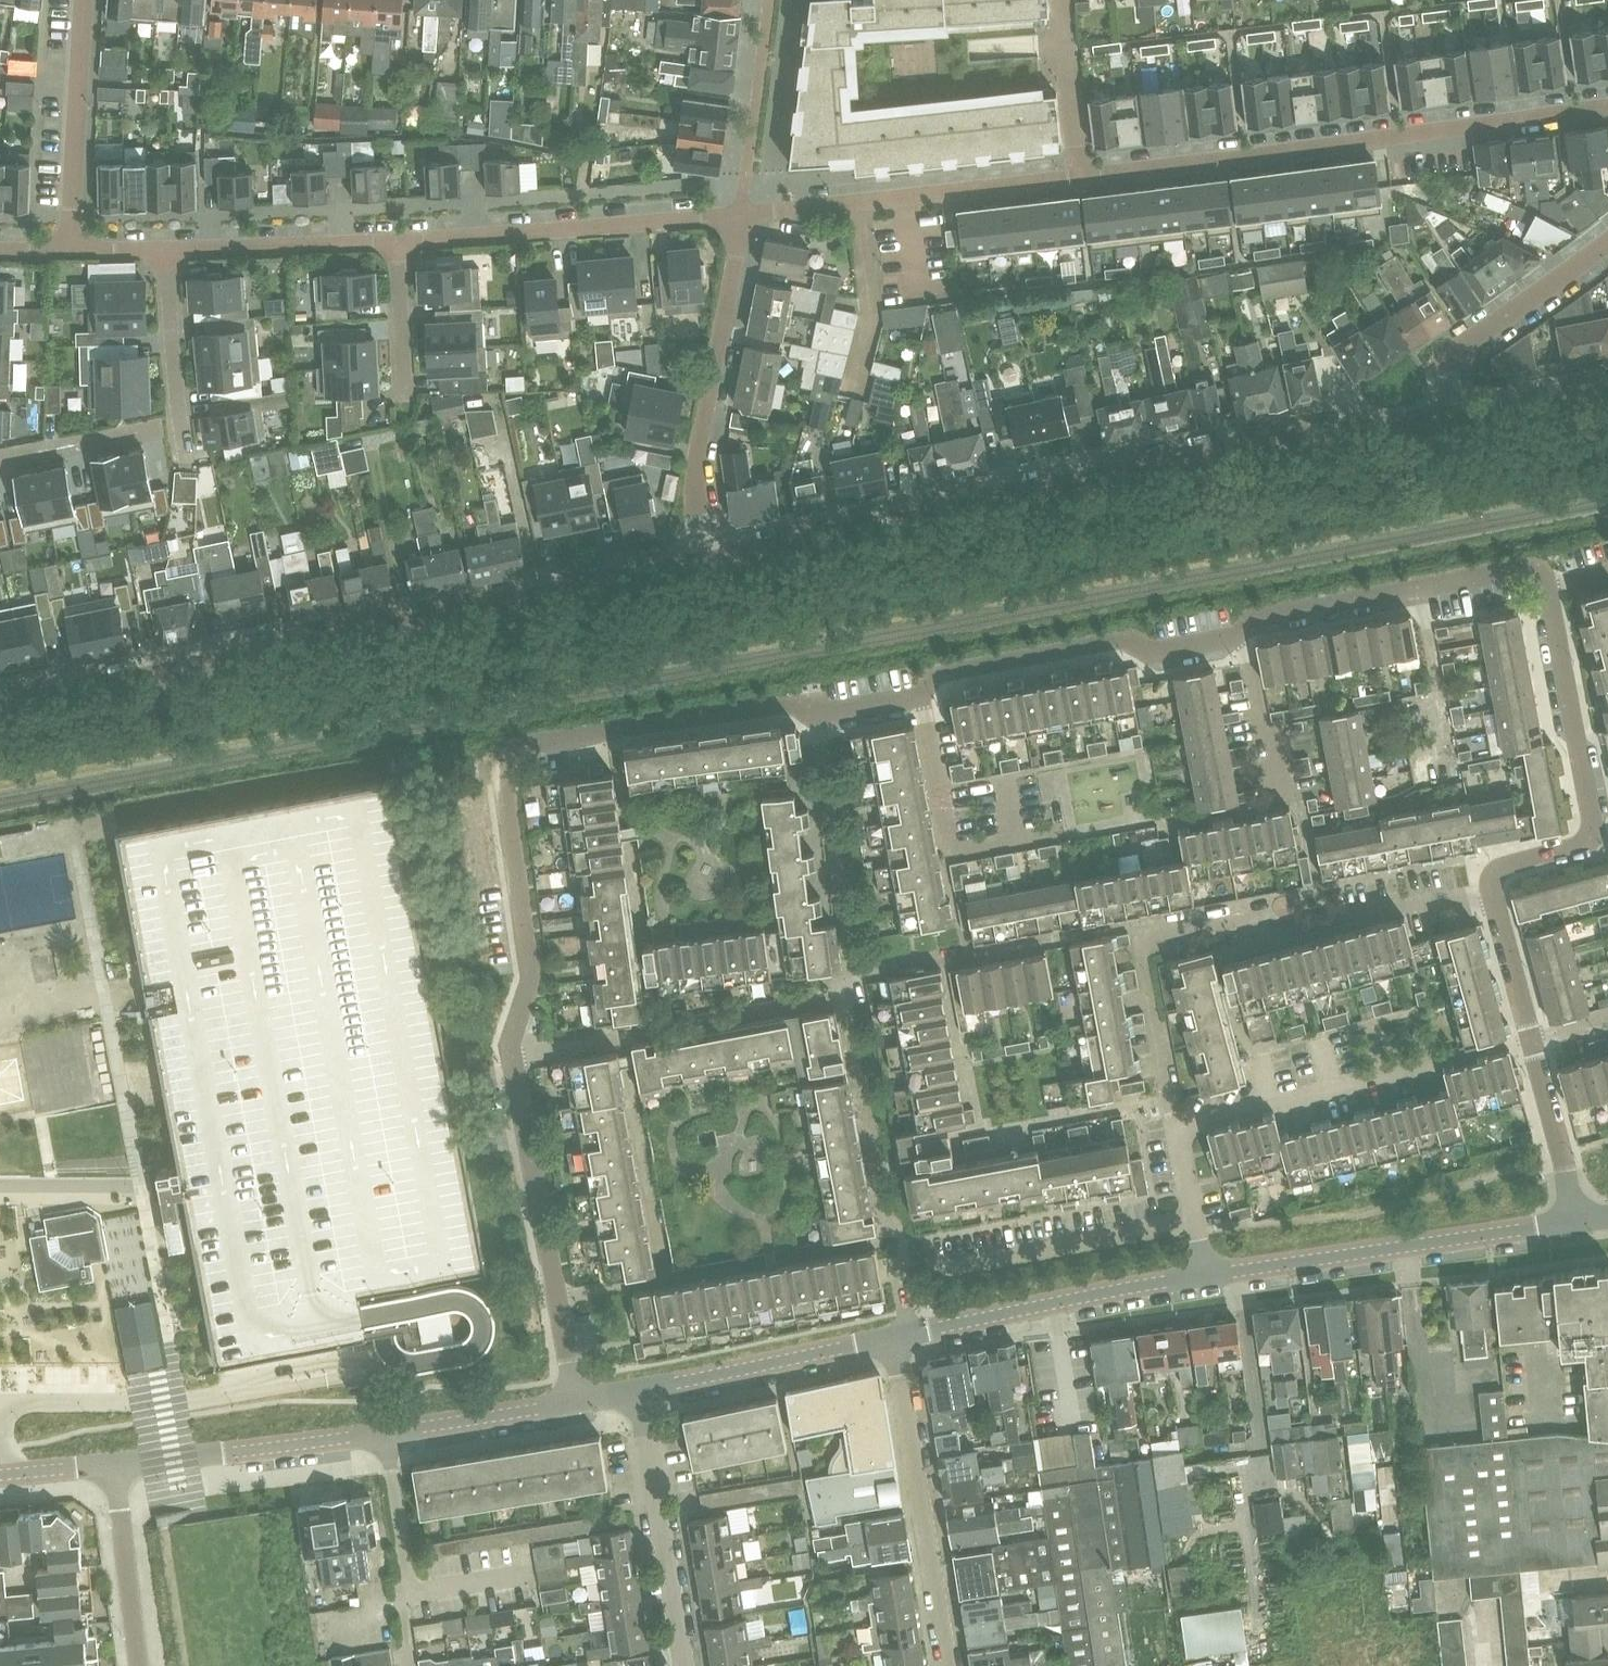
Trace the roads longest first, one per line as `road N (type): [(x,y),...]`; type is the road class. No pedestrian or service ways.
road 1 (unclassified): [(1447,417),(1251,443),(706,562)]
road 2 (unclassified): [(706,562),(0,708)]
road 3 (residential): [(74,250),(396,243),(743,215)]
road 4 (residential): [(1607,106),(1081,174)]
road 5 (tertiary): [(110,1463),(575,1401)]
road 6 (residential): [(614,732),(514,749),(504,761),(529,980),(510,1056)]
road 7 (tertiary): [(1204,1273),(1575,1221)]
road 8 (residential): [(1138,928),(1189,918),(1252,935),(1491,893)]
road 9 (residential): [(706,562),(695,466),(743,215)]
road 10 (residential): [(912,1333),(899,1269),(904,1259),(848,994)]
road 11 (residential): [(1247,633),(1156,650),(1125,636),(946,669),(923,693)]
road 12 (residential): [(1081,174),(743,215)]
road 13 (unclassified): [(950,1665),(895,1336)]
road 14 (residential): [(614,732),(643,935),(763,918)]
road 15 (tertiary): [(912,1333),(1204,1273)]
road 16 (residential): [(1138,928),(854,970)]
road 17 (residential): [(684,1665),(636,1390)]
road 18 (residential): [(1177,1130),(1440,1059)]
road 19 (residential): [(1060,829),(952,849),(923,693)]
road 20 (tertiary): [(636,1390),(895,1336)]
road 21 (residential): [(939,1275),(1195,1225)]
road 22 (residential): [(854,970),(818,712)]
road 23 (unclassified): [(1447,417),(1442,370),(1449,356),(1607,241)]
road 24 (residential): [(1592,838),(1550,589)]
road 25 (residential): [(86,0),(74,250)]
road 26 (residential): [(510,1056),(556,1299)]
road 27 (residential): [(666,1278),(622,1036)]
road 28 (residential): [(622,1036),(848,994)]
road 29 (residential): [(818,712),(788,707),(614,732)]
road 30 (residential): [(1177,1130),(1138,928)]
road 31 (unclassified): [(139,1665),(110,1463)]
road 32 (residential): [(1419,582),(1269,610),(1247,633)]
road 33 (residential): [(1575,1221),(1531,1043)]
road 34 (residential): [(1449,757),(1419,582)]
road 35 (residential): [(1081,174),(1062,0)]
road 36 (residential): [(1247,633),(1278,798)]
road 37 (residential): [(1447,417),(1607,388)]
road 38 (residential): [(666,1278),(825,1249)]
road 39 (residential): [(1531,1043),(1491,893)]
road 40 (residential): [(1550,589),(1536,566),(1520,564),(1419,582)]
road 41 (residential): [(138,434),(0,462)]
road 42 (residential): [(1491,893),(1490,877),(1503,864),(1592,838)]

